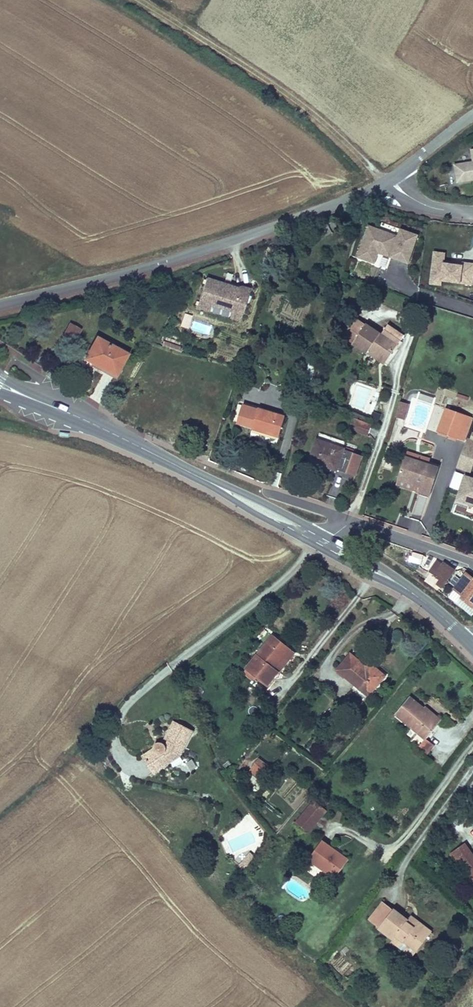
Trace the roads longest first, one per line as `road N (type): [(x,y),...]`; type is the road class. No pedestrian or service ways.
road 1 (residential): [(0,304),(229,243),(383,183)]
road 2 (secondary): [(321,542),(0,386)]
road 3 (track): [(383,183),(267,81),(137,0)]
road 4 (secondary): [(468,642),(408,591),(321,542)]
road 5 (residential): [(321,542),(352,520),(472,562)]

